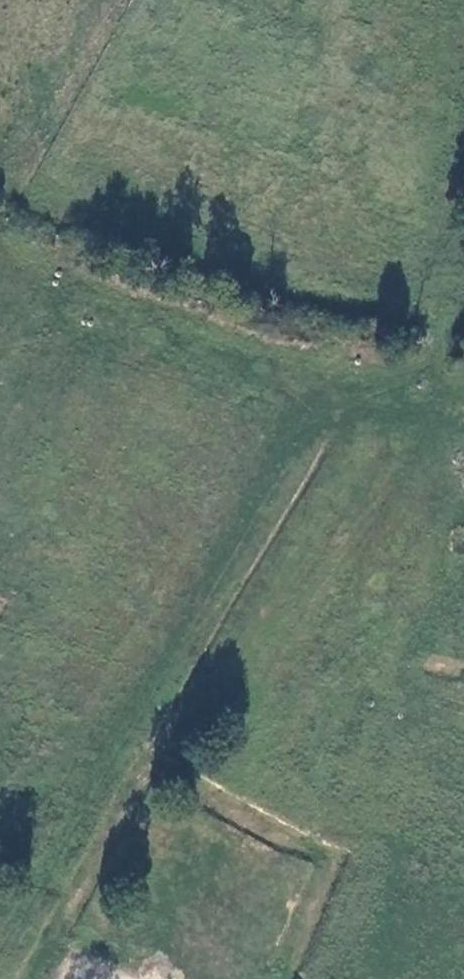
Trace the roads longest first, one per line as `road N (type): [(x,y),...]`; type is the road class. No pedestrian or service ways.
road 1 (residential): [(337,0),(167,310)]
road 2 (residential): [(167,310),(320,362),(463,388)]
road 3 (residential): [(0,480),(102,292)]

